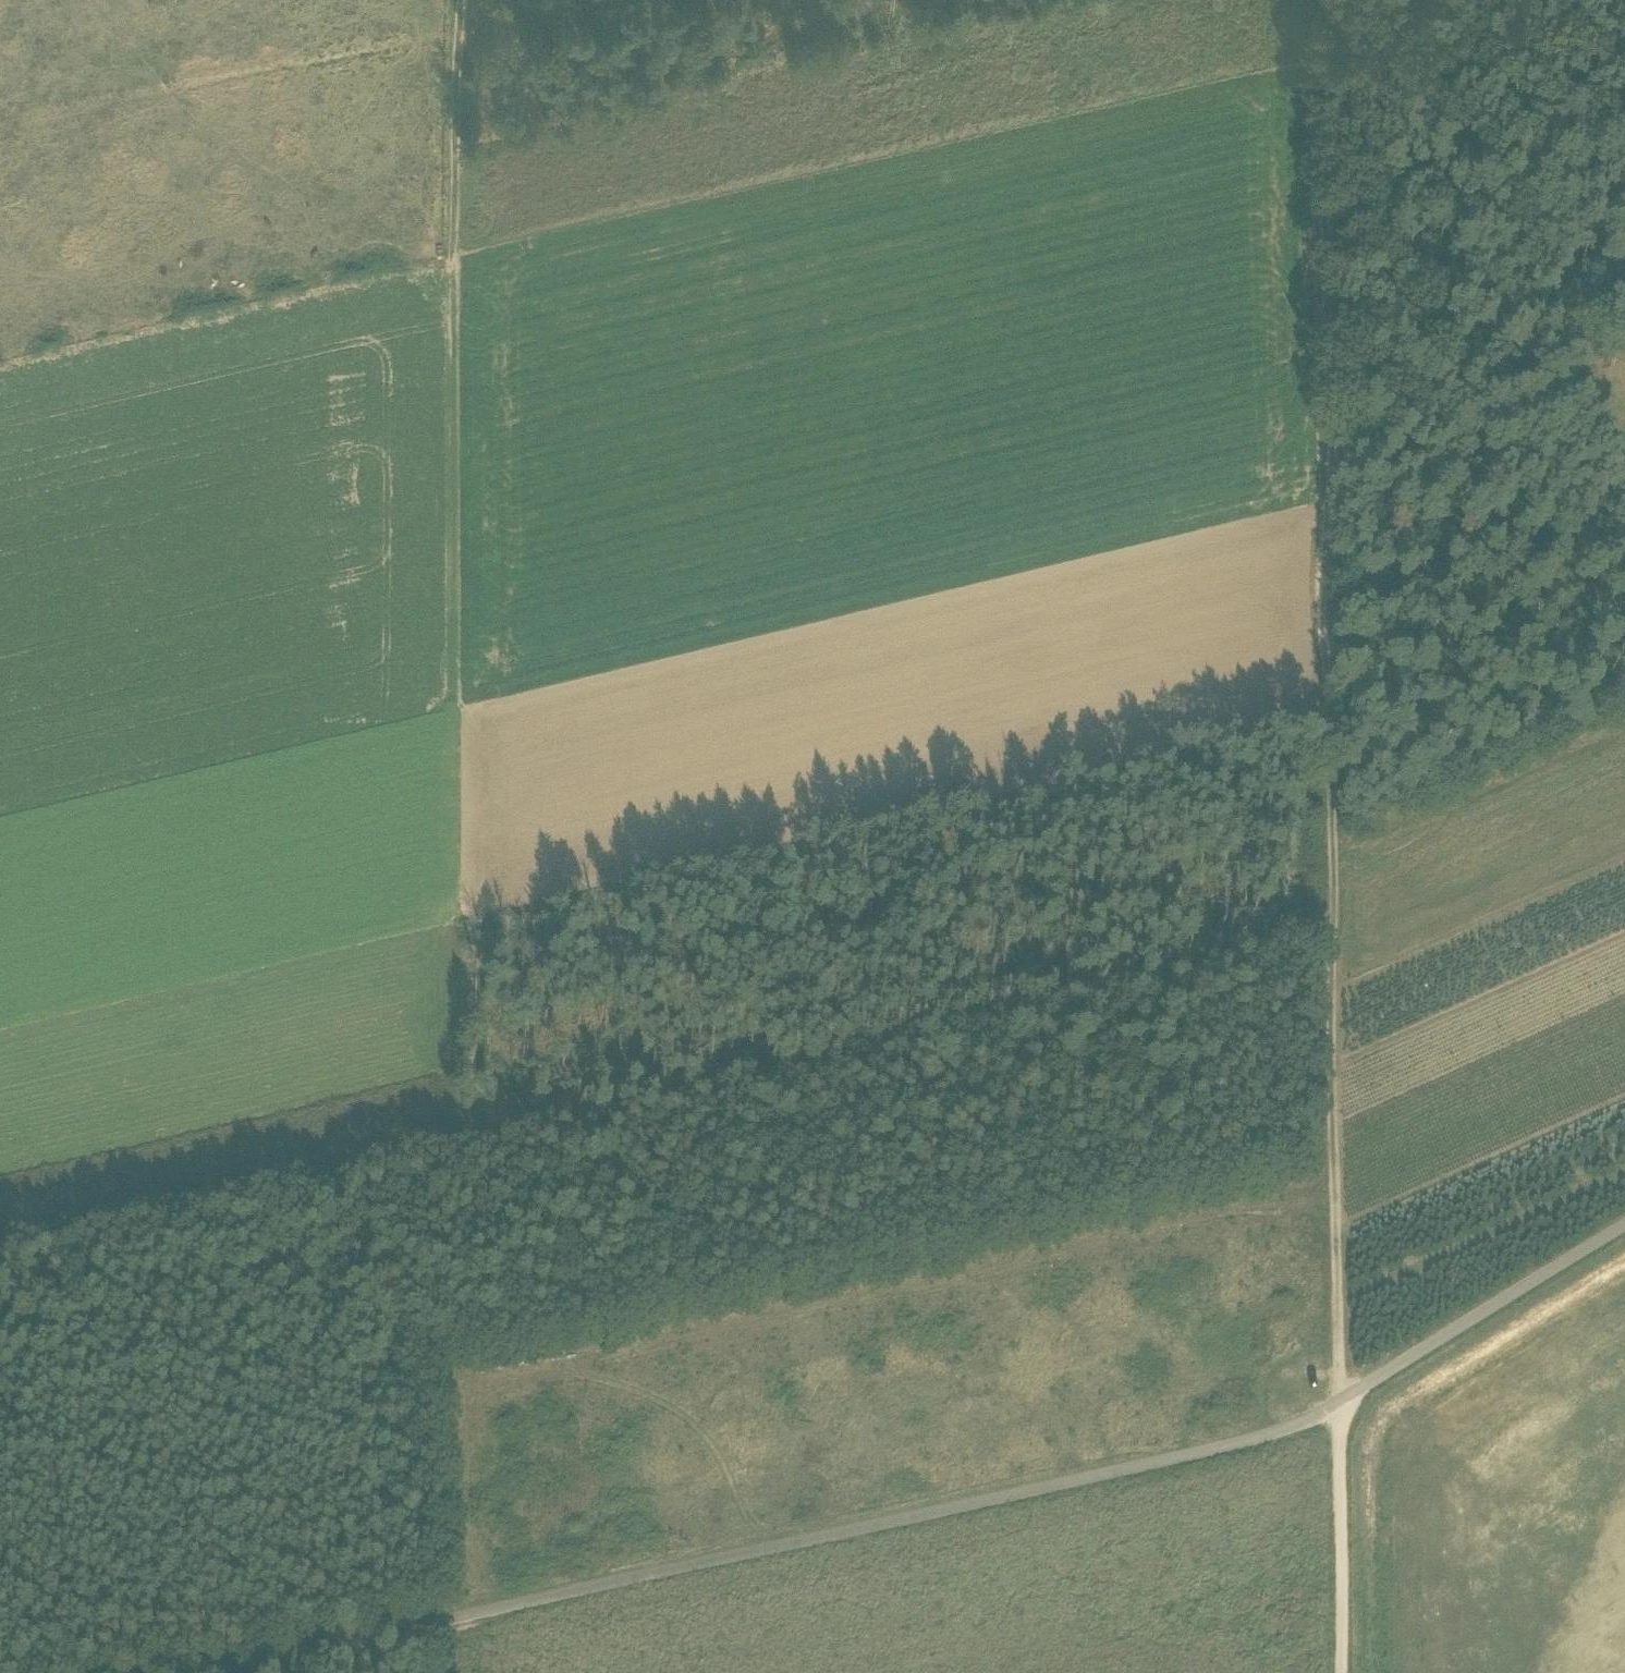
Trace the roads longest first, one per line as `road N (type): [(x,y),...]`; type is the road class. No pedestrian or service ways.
road 1 (unclassified): [(198,1672),(1257,1441),(1342,1403),(1624,1229)]
road 2 (track): [(1342,1403),(1328,0)]
road 3 (track): [(460,0),(447,724)]
road 4 (track): [(1342,1403),(1343,1672)]

